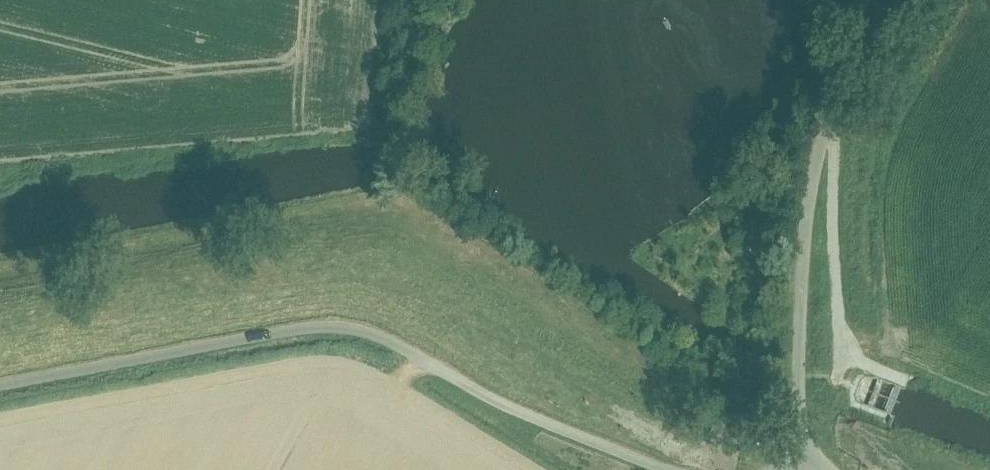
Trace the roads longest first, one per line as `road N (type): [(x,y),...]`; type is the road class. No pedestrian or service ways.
road 1 (unclassified): [(0,386),(339,327),(384,339),(498,402),(664,469)]
road 2 (unclassified): [(892,0),(835,98),(794,241),(799,468)]

